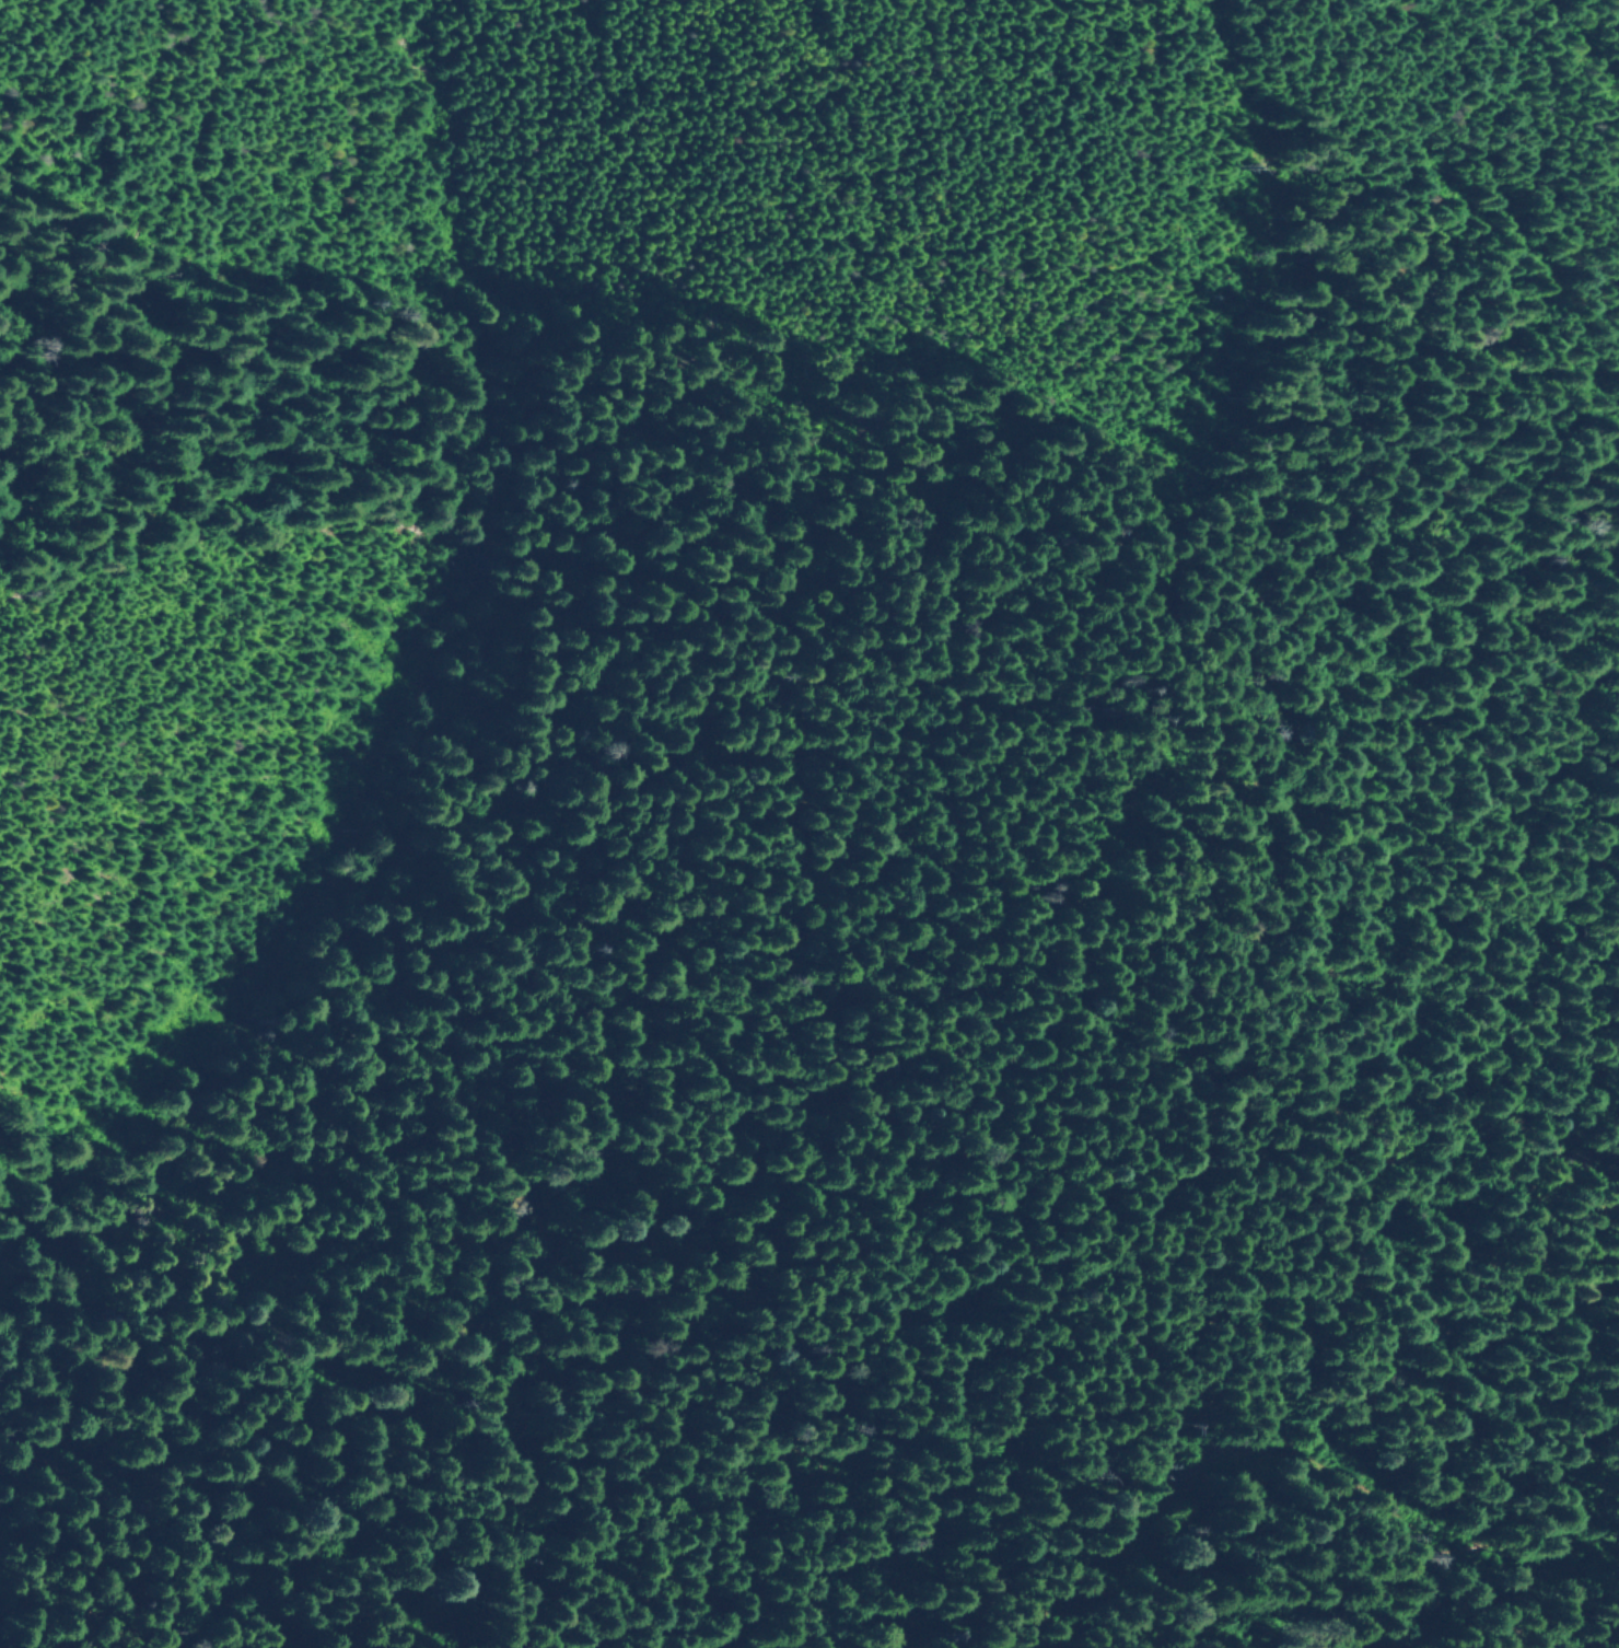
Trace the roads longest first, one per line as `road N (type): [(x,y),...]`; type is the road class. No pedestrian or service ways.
road 1 (track): [(1016,1647),(1169,1452),(1234,1430),(1302,1440),(1413,1508),(1539,1547),(1618,1541)]

